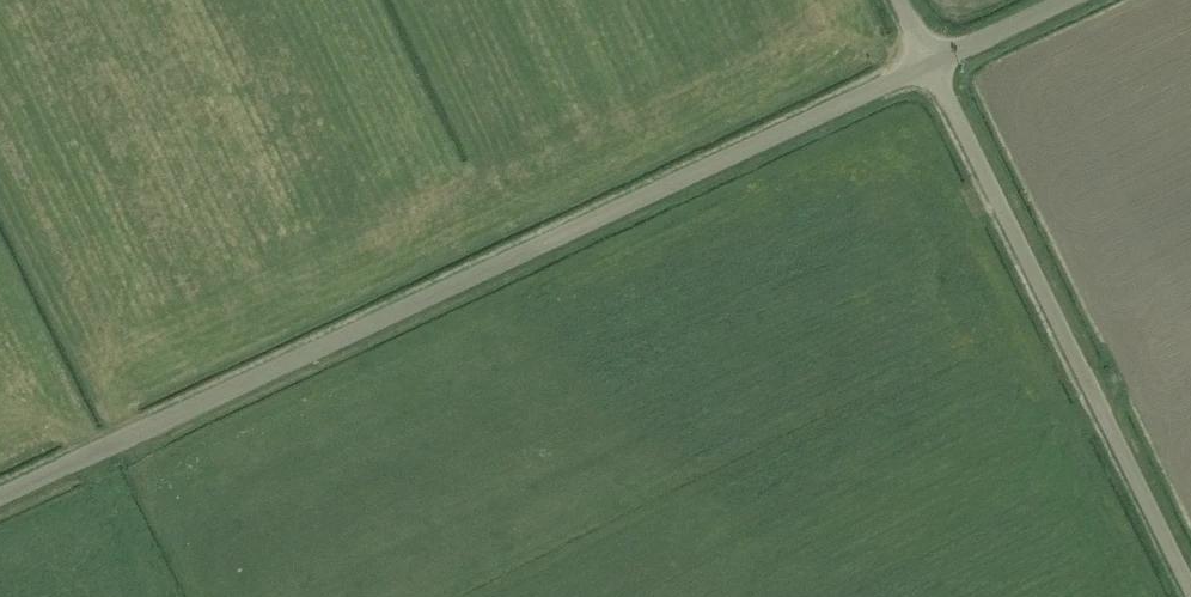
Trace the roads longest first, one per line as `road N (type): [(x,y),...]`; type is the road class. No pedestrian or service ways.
road 1 (unclassified): [(932,64),(0,497)]
road 2 (unclassified): [(1190,588),(932,64)]
road 3 (unclassified): [(1070,0),(932,64)]

